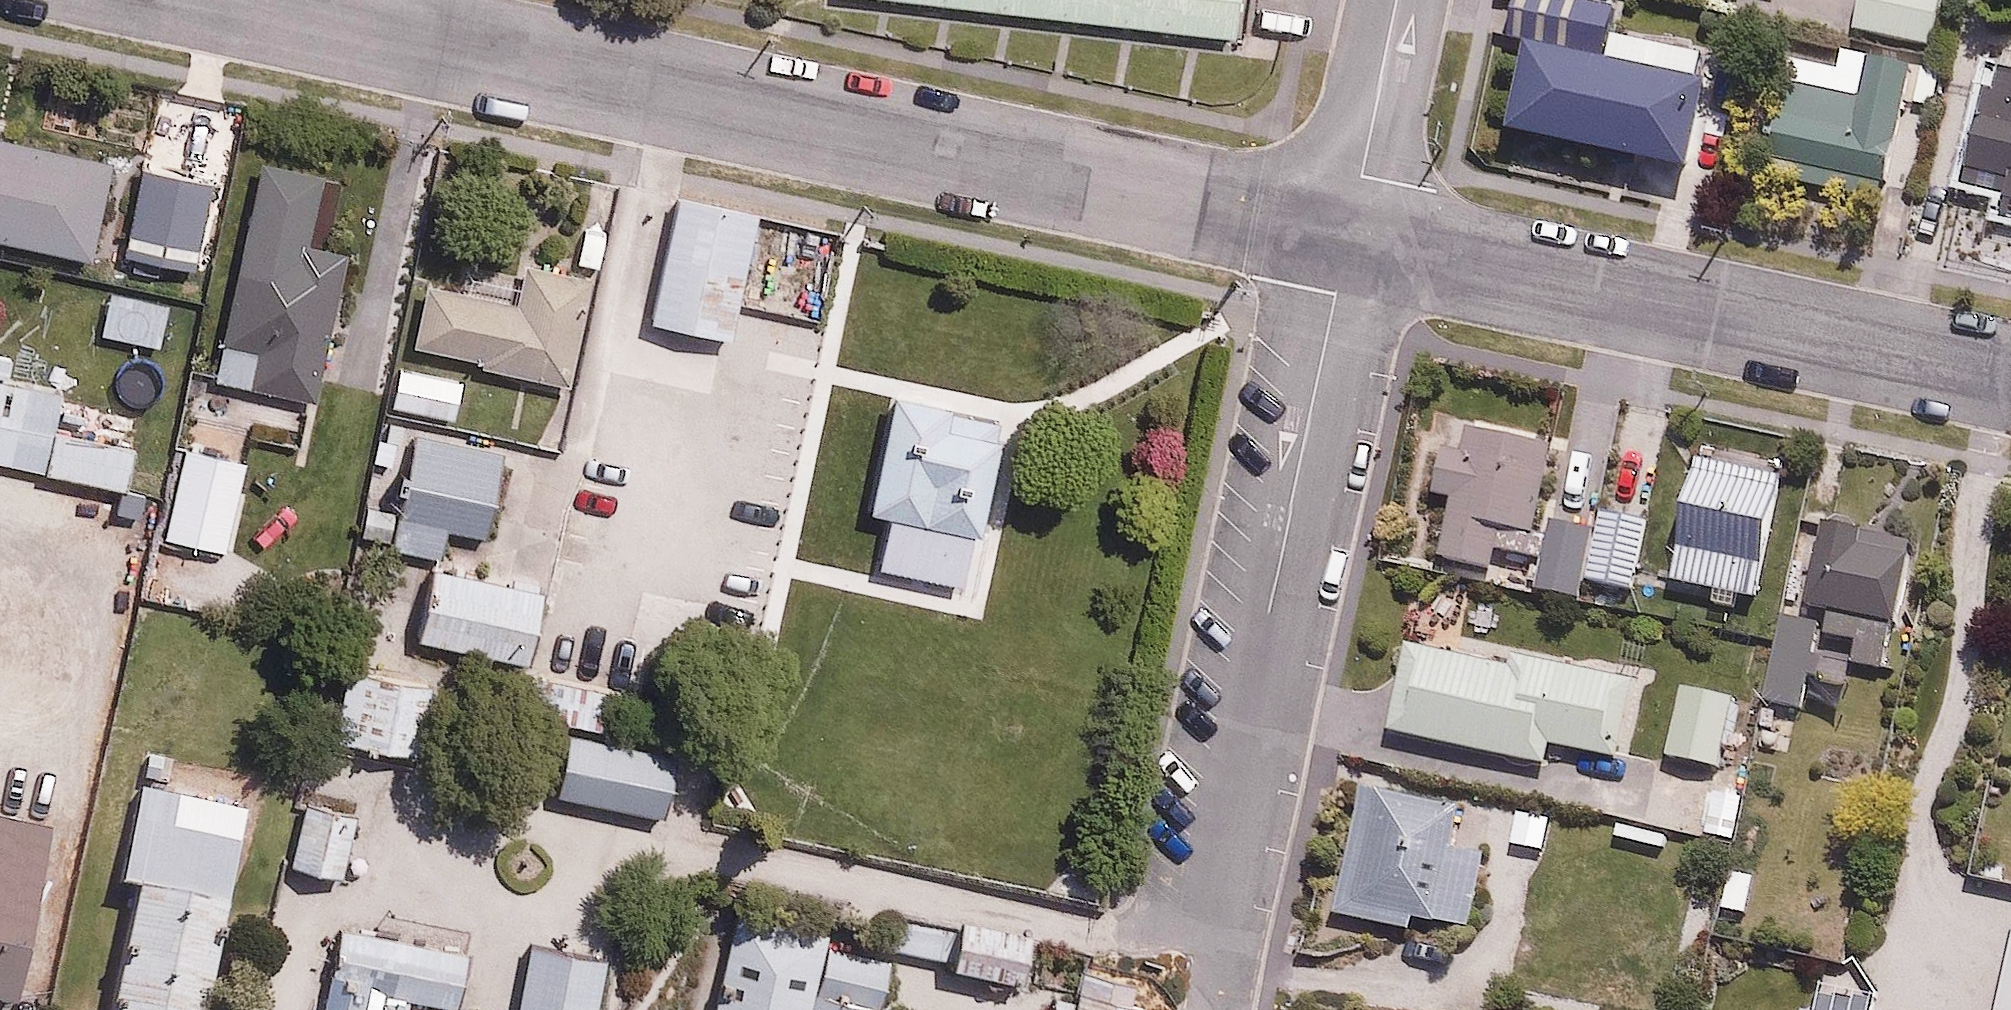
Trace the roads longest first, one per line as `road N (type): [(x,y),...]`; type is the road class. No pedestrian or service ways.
road 1 (residential): [(1348,233),(244,0)]
road 2 (residential): [(1200,1009),(1210,964),(1201,915),(1348,233)]
road 3 (residential): [(2010,377),(1348,233)]
road 4 (residential): [(1348,233),(1398,0)]

